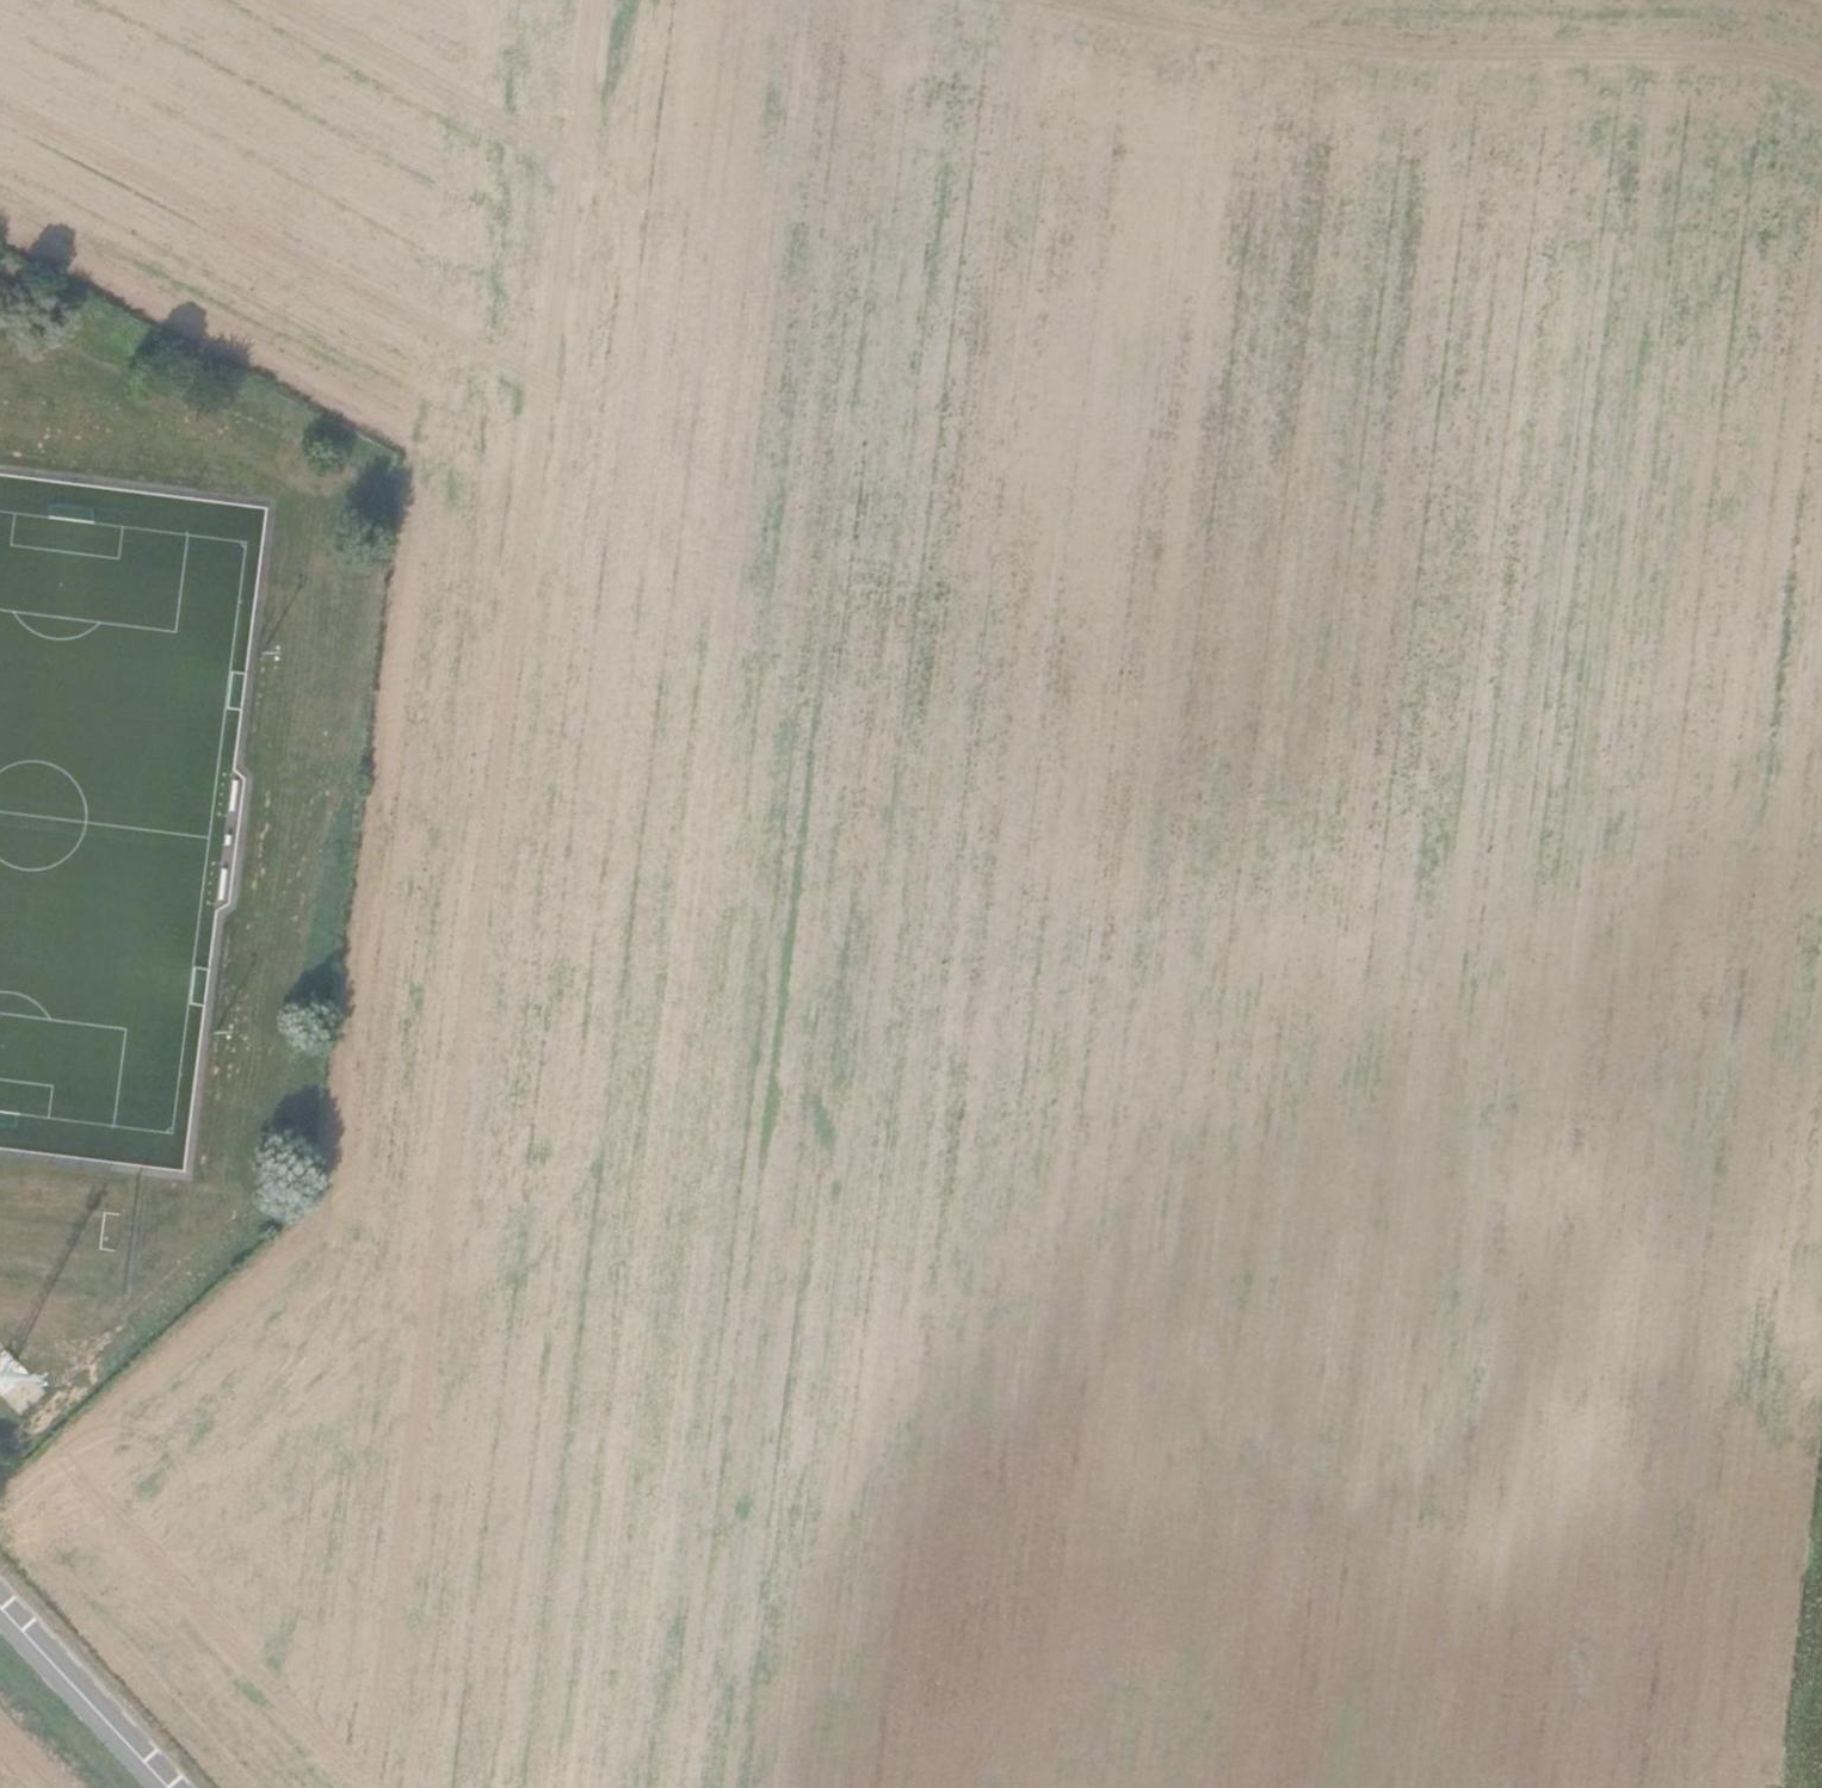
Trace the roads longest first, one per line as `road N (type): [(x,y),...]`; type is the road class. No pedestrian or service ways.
road 1 (unclassified): [(166,1787),(0,1609)]

